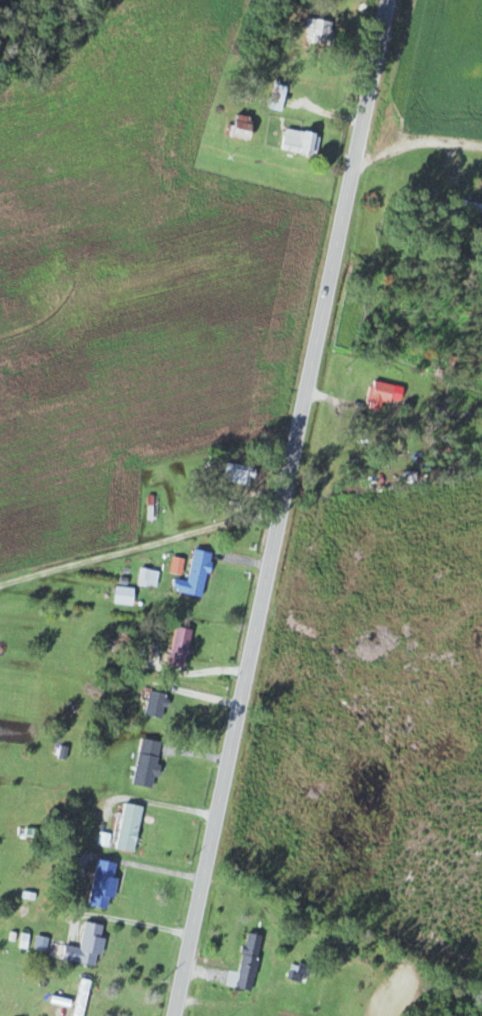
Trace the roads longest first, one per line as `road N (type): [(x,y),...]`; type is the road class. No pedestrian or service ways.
road 1 (secondary): [(172,1015),(386,0)]
road 2 (residential): [(278,515),(0,584)]
road 3 (residential): [(224,770),(369,768)]
road 4 (residential): [(353,156),(431,144),(481,154)]

